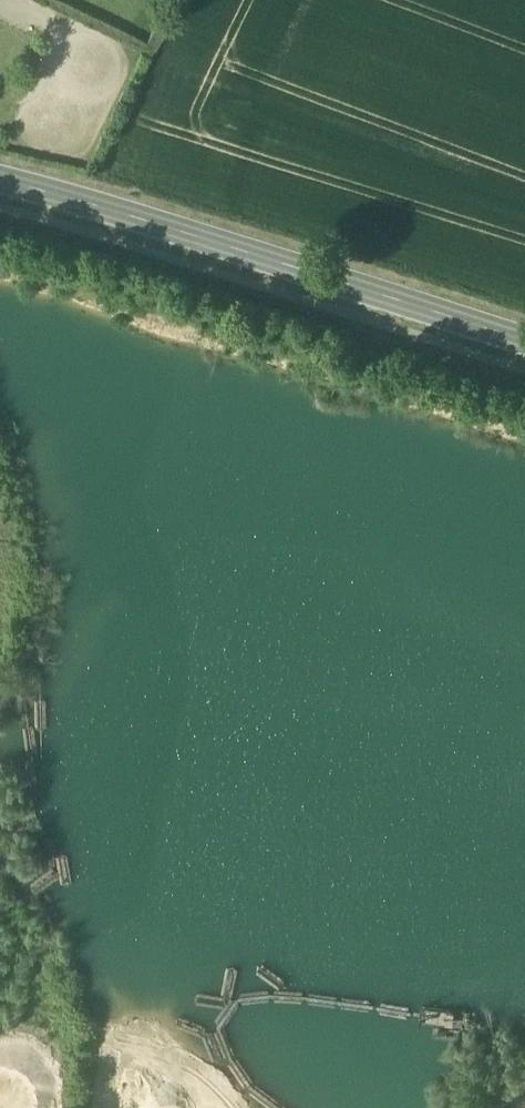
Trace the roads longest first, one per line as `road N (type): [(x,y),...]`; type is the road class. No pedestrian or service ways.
road 1 (secondary): [(0,180),(524,341)]

